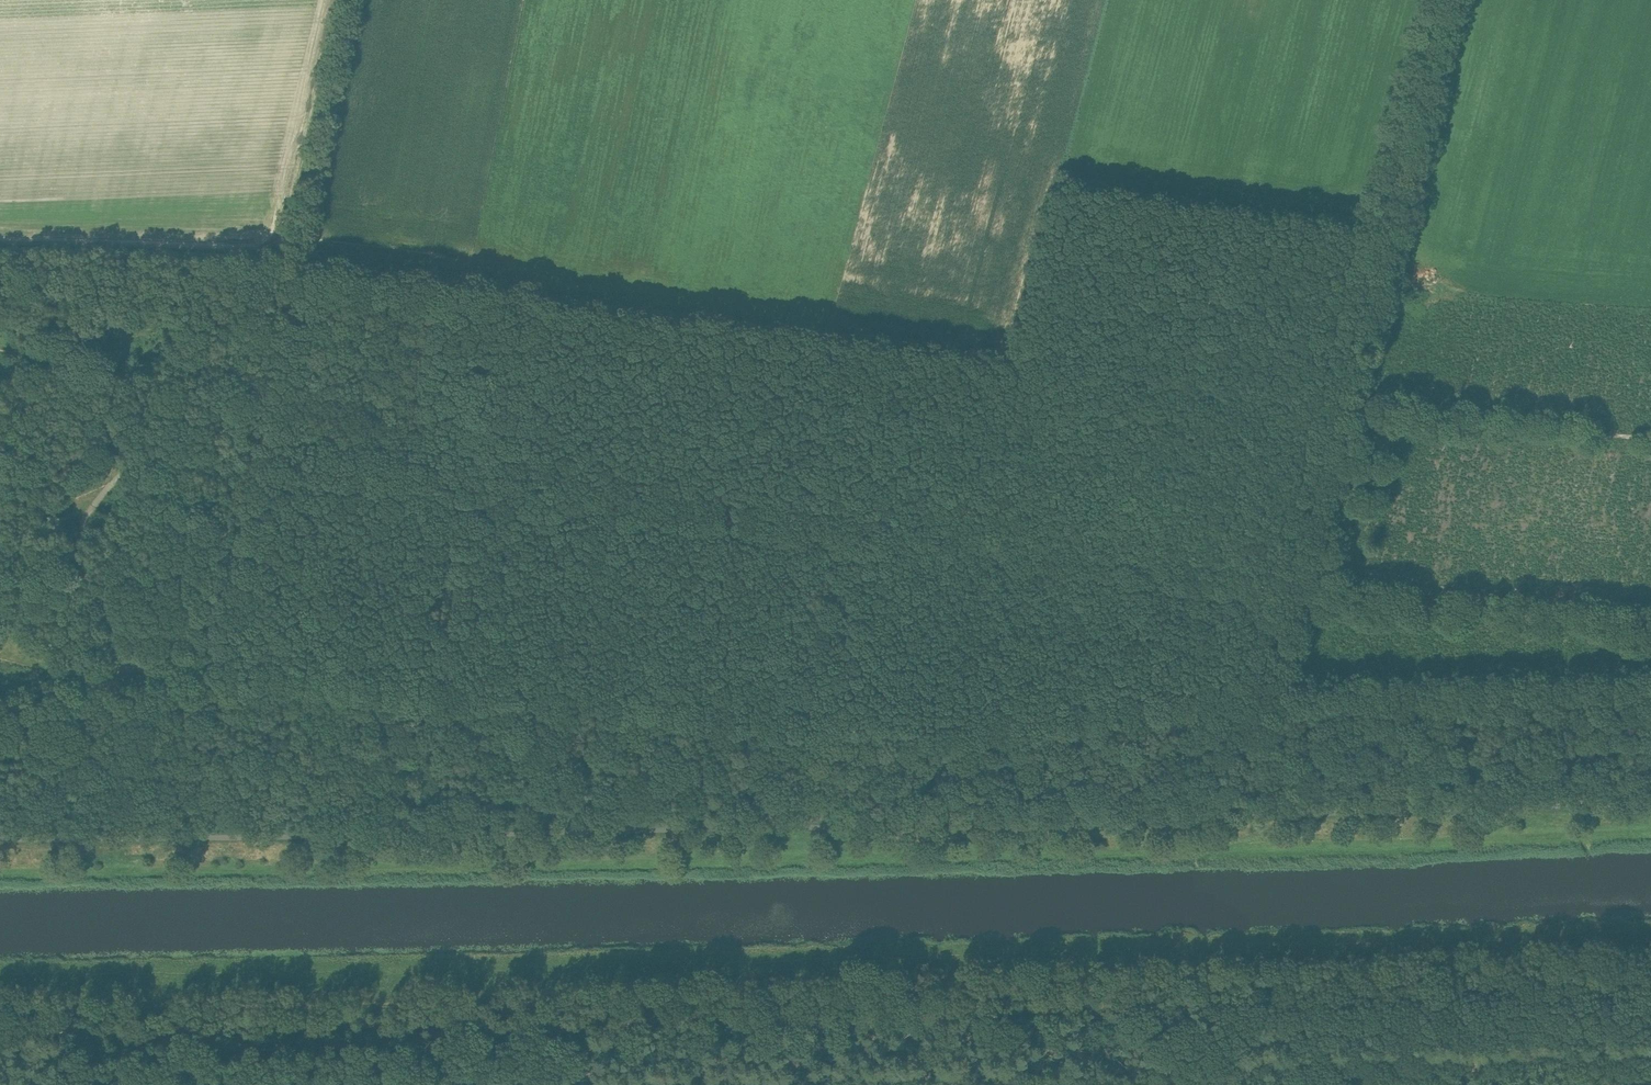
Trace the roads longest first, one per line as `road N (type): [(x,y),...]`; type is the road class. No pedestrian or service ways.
road 1 (track): [(1650,986),(0,1026)]
road 2 (track): [(494,536),(498,573),(486,619),(456,653),(403,650),(348,631),(282,575),(250,560),(195,578),(139,655),(117,658),(73,577),(78,530),(108,485)]
road 3 (track): [(108,485),(151,459),(303,471),(405,485),(466,510),(494,536)]
road 4 (track): [(1650,439),(1362,410)]

